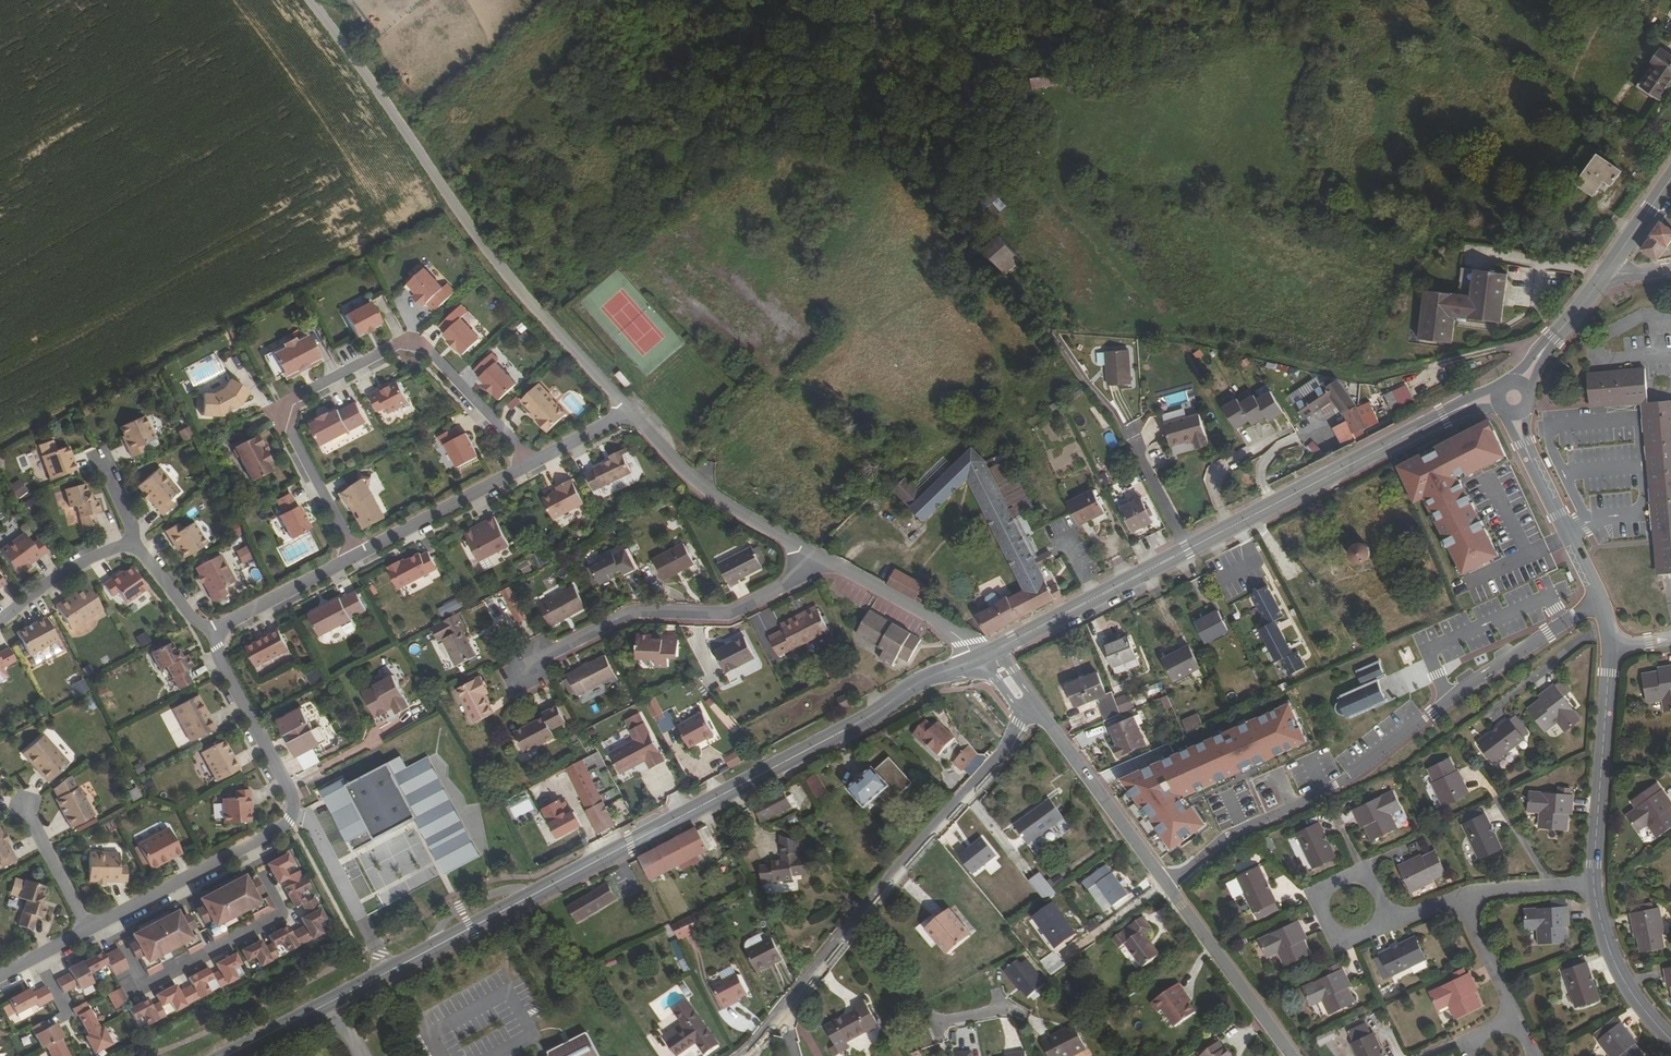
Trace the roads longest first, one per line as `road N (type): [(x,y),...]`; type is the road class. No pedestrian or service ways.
road 1 (tertiary): [(977,659),(336,1003)]
road 2 (residential): [(629,415),(484,247),(311,0)]
road 3 (residential): [(530,465),(421,346),(399,346),(302,397),(290,415),(291,433),(359,556)]
road 4 (track): [(1494,351),(1364,379),(1212,344),(1051,332)]
road 5 (residential): [(1227,836),(1338,786),(1449,695),(1600,605)]
road 6 (residential): [(94,930),(281,831),(293,815),(291,793),(213,636)]
road 7 (residential): [(520,684),(531,667),(628,616),(735,613),(784,587),(807,564)]
road 8 (residential): [(1042,716),(1018,724),(849,929)]
road 9 (tertiary): [(1439,418),(1186,550)]
road 10 (residential): [(213,636),(142,554),(126,548),(70,571),(0,623)]
road 11 (residential): [(1593,885),(1609,645)]
road 12 (residential): [(807,564),(794,544),(706,490),(629,415)]
road 13 (residential): [(1514,405),(1600,605)]
road 14 (tertiary): [(1186,550),(996,650)]
road 15 (residential): [(1166,885),(1291,1055)]
road 16 (residential): [(1042,716),(1166,885)]
road 17 (residential): [(977,659),(934,621),(836,568),(807,564)]
road 18 (residential): [(359,556),(530,465)]
road 19 (residential): [(1670,1042),(1619,973),(1593,885)]
road 20 (residential): [(213,636),(359,556)]
road 21 (track): [(779,374),(830,430),(893,481)]
road 22 (residential): [(1390,923),(1346,939),(1326,921),(1321,901),(1329,887),(1357,877),(1372,884)]
road 23 (residential): [(29,805),(94,930)]
road 24 (residential): [(1186,550),(1133,430)]
road 25 (residential): [(1466,901),(1492,889),(1593,885)]
road 26 (residential): [(849,929),(938,1022)]
road 27 (residential): [(1515,1018),(1466,901)]
road 28 (track): [(405,106),(408,95),(347,0)]

